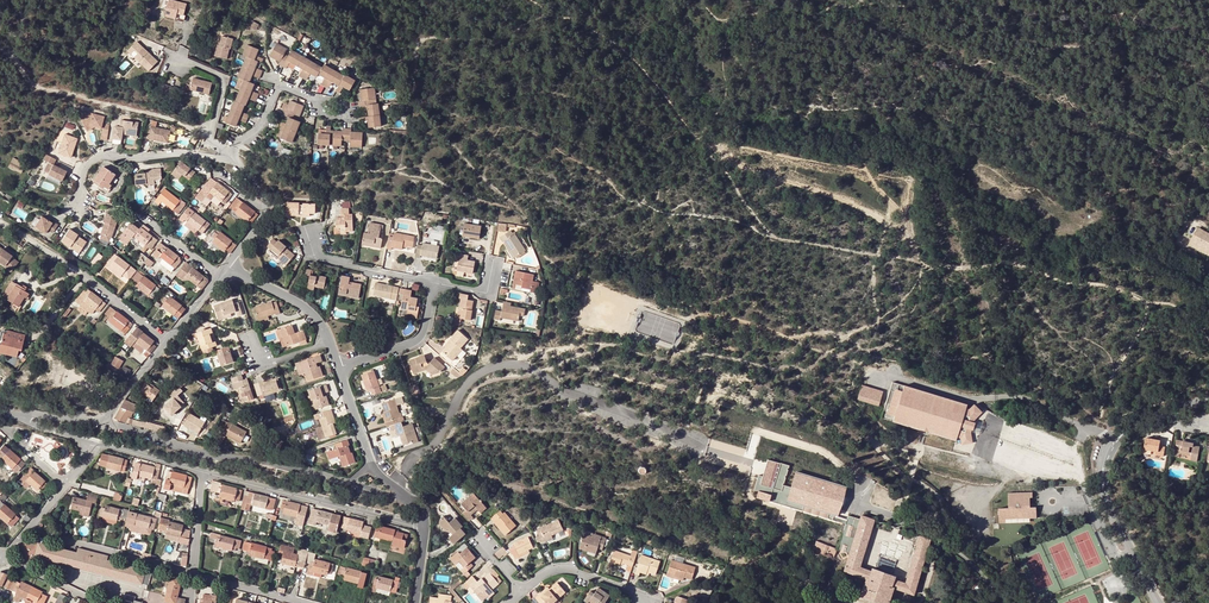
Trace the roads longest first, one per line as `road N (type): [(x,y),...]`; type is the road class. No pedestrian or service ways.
road 1 (track): [(730,557),(480,475),(435,444)]
road 2 (residential): [(353,483),(216,455),(106,421)]
road 3 (residential): [(204,472),(425,529)]
road 4 (residential): [(232,159),(188,152),(101,157),(85,168),(65,215)]
road 5 (residential): [(194,575),(29,528)]
road 6 (residential): [(233,151),(211,139),(222,78),(163,47)]
road 7 (track): [(64,94),(213,131)]
road 8 (residential): [(307,230),(318,259),(434,284)]
road 9 (residential): [(338,367),(415,343),(425,333),(434,284)]
road 10 (residential): [(522,592),(559,568),(631,590),(638,602)]
road 11 (residential): [(329,344),(305,308),(226,265)]
road 12 (unclassified): [(1103,482),(1157,602)]

